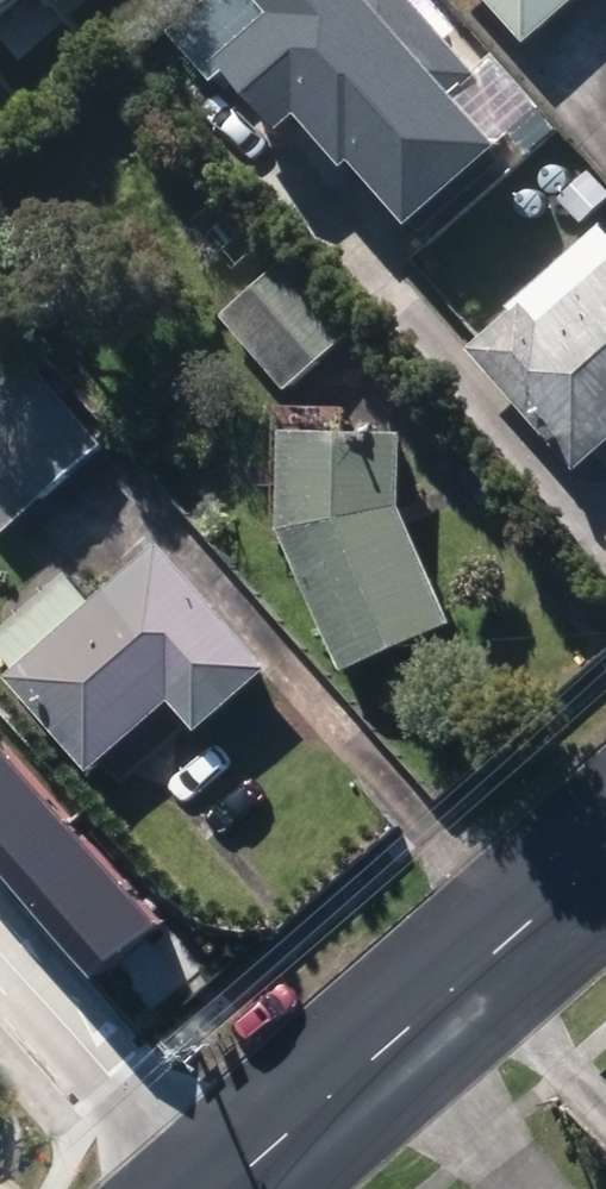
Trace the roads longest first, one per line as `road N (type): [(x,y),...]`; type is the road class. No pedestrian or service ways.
road 1 (secondary): [(226,1188),(605,852)]
road 2 (residential): [(211,1188),(0,941)]

